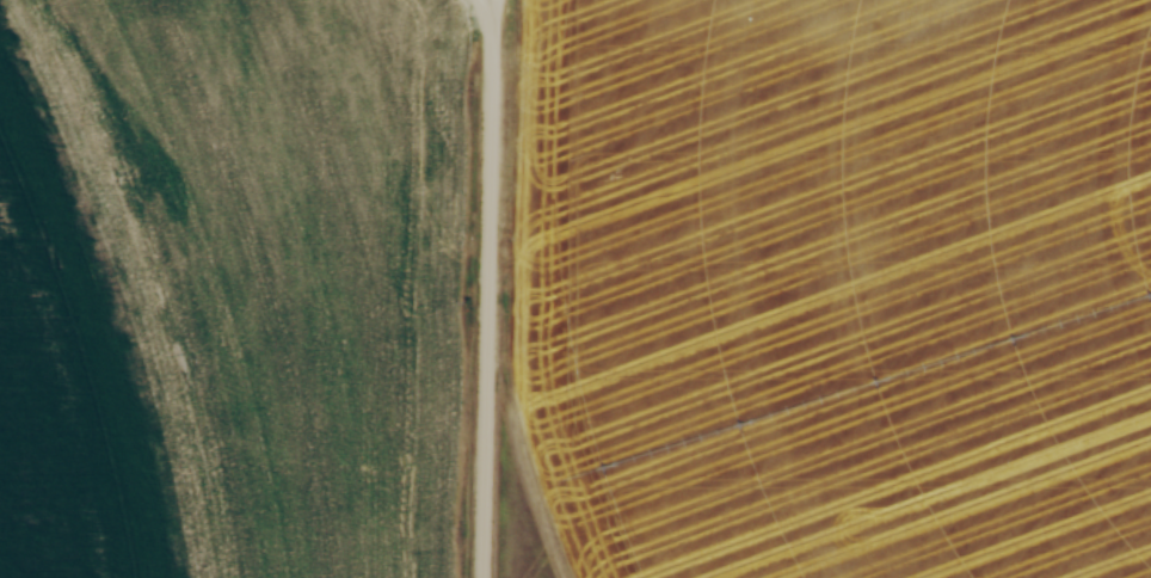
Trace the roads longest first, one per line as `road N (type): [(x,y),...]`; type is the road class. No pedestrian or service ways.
road 1 (residential): [(498,0),(486,577)]

